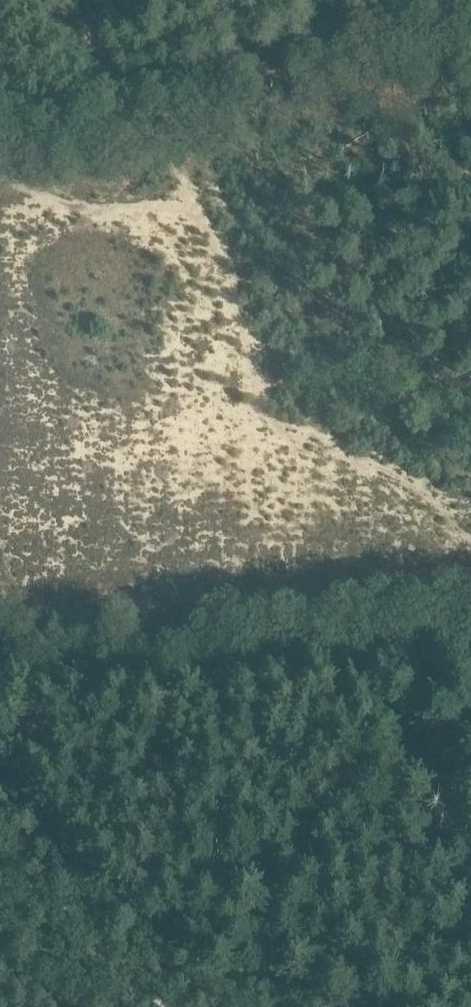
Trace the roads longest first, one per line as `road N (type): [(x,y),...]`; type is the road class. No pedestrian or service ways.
road 1 (track): [(156,1006),(0,839)]

